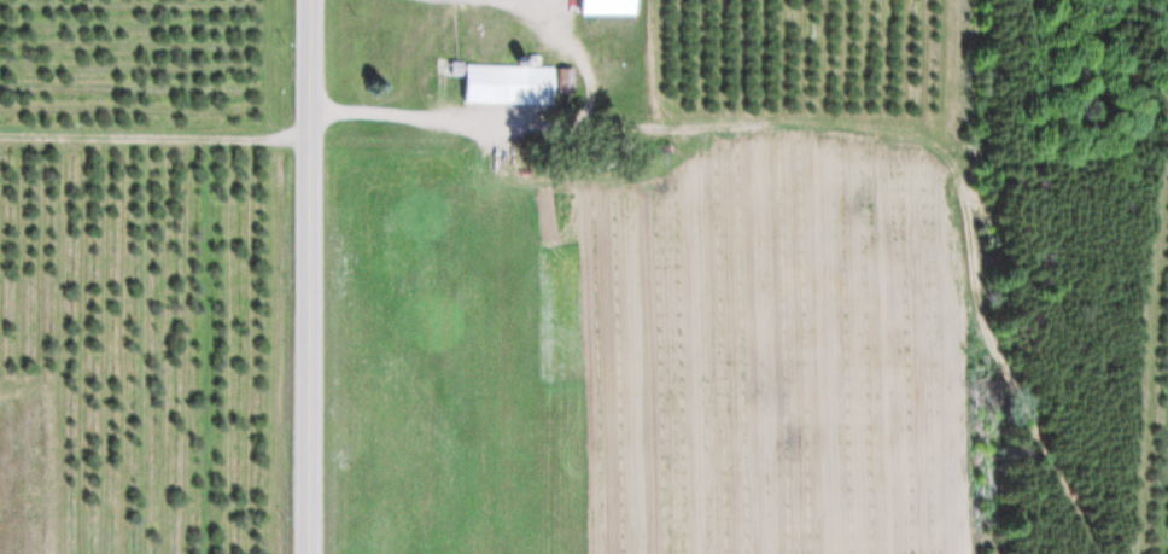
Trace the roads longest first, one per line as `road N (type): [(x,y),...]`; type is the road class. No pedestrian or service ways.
road 1 (tertiary): [(309,553),(312,0)]

